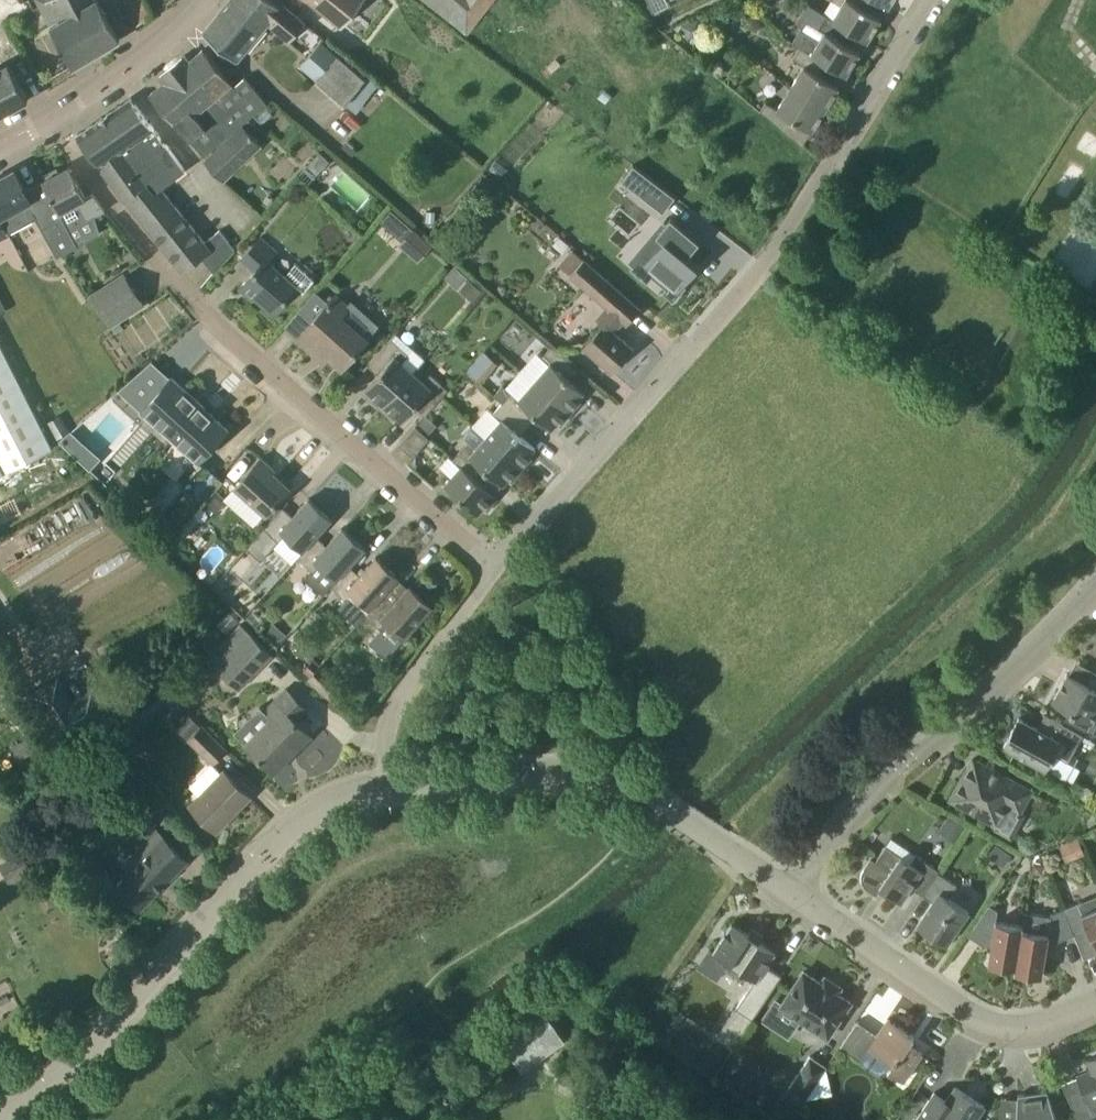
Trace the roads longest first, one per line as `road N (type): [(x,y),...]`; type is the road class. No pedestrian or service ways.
road 1 (residential): [(498,570),(798,223),(932,0)]
road 2 (residential): [(53,117),(143,249),(264,370),(498,570)]
road 3 (residential): [(0,1117),(102,1031),(279,837),(319,805),(387,785)]
road 4 (residential): [(799,898),(618,777),(387,785)]
road 5 (residential): [(799,898),(866,805),(1024,666),(1095,586)]
road 6 (residential): [(1095,1002),(1016,1031),(984,1021),(799,898)]
road 7 (residential): [(387,785),(385,730),(403,690),(498,570)]
road 8 (residential): [(53,117),(186,21),(201,0)]

